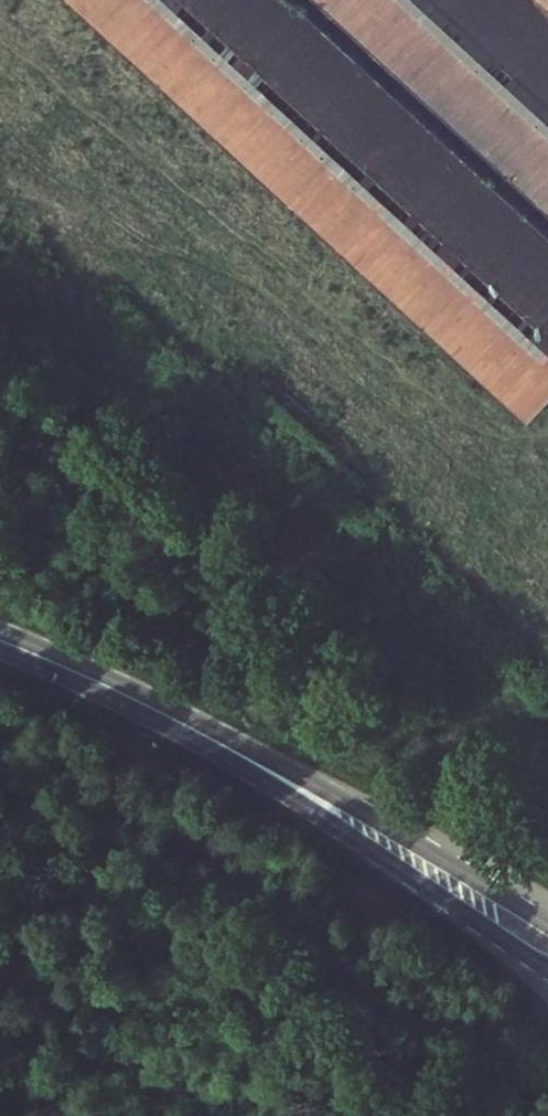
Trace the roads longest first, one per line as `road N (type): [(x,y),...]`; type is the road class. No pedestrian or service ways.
road 1 (secondary): [(140,701),(547,967)]
road 2 (secondary): [(547,924),(292,771),(140,701)]
road 3 (secondary): [(0,639),(140,701)]

